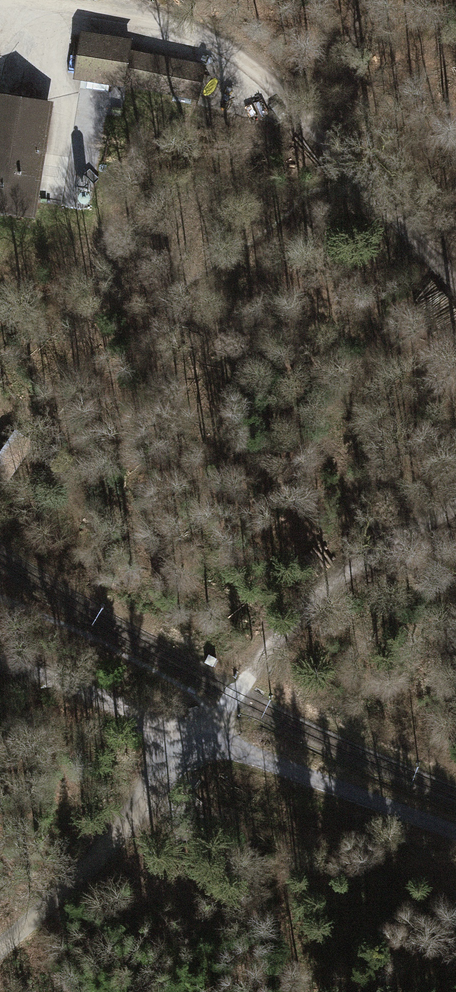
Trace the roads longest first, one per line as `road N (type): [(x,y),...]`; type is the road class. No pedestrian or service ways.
road 1 (track): [(40,0),(158,21),(235,57),(274,88),(455,284)]
road 2 (track): [(455,506),(336,582),(201,738)]
road 3 (track): [(0,952),(79,881),(201,738)]
road 4 (track): [(201,738),(455,832)]
road 5 (track): [(0,665),(201,738)]
road 6 (track): [(0,50),(71,94),(64,217)]

